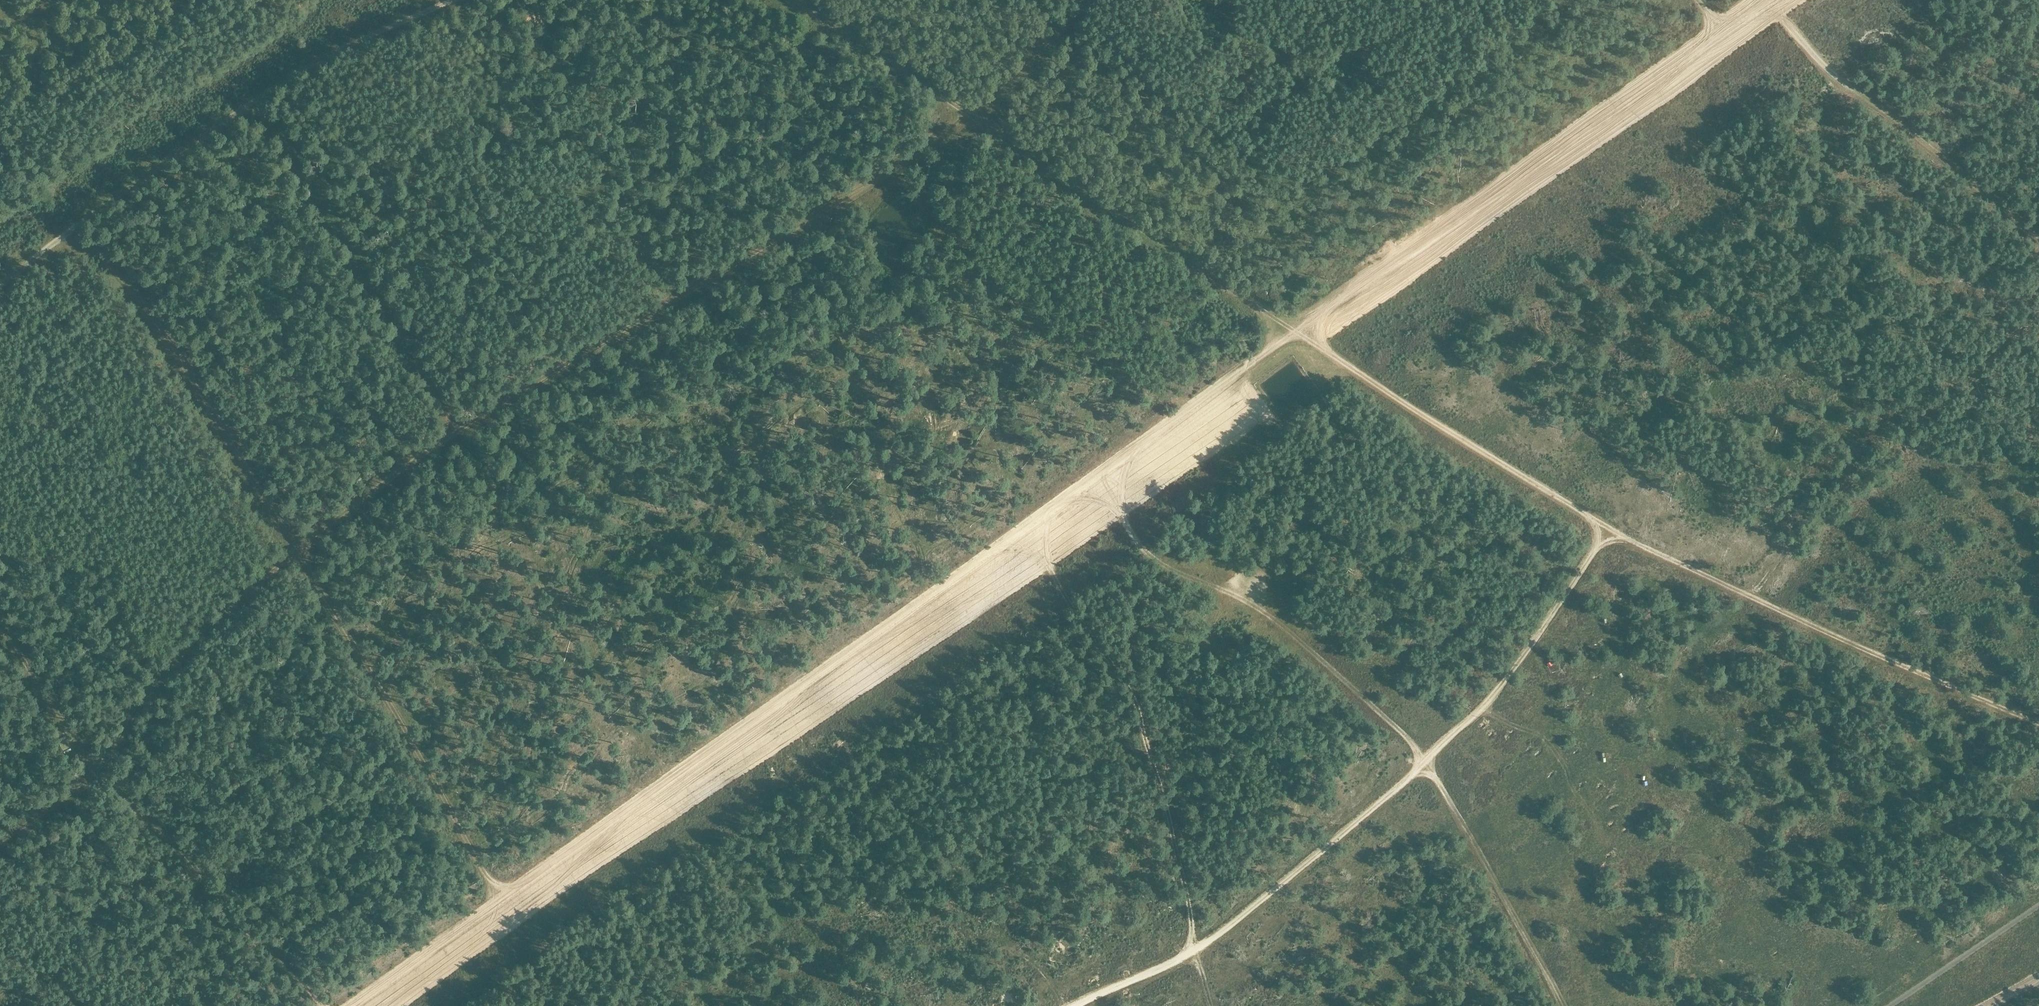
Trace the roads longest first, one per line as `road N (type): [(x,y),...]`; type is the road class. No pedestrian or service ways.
road 1 (unclassified): [(0,296),(307,71),(455,0)]
road 2 (unclassified): [(1889,1005),(2038,905)]

